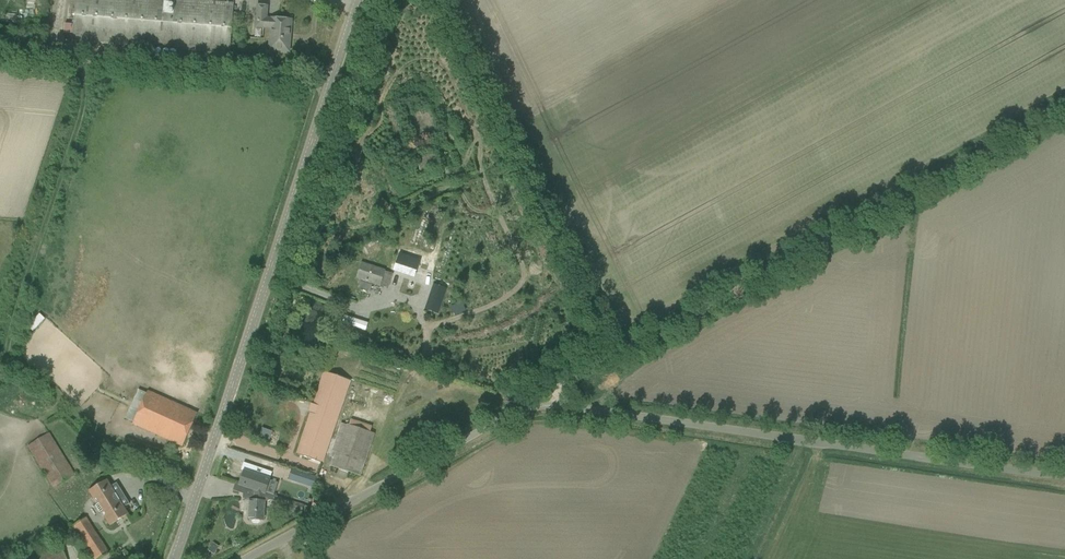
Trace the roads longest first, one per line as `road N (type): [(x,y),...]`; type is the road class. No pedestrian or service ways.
road 1 (unclassified): [(1064,476),(543,406),(512,414),(244,558)]
road 2 (track): [(526,409),(1064,107)]
road 3 (tertiary): [(173,558),(357,0)]
road 4 (track): [(0,55),(329,88)]

